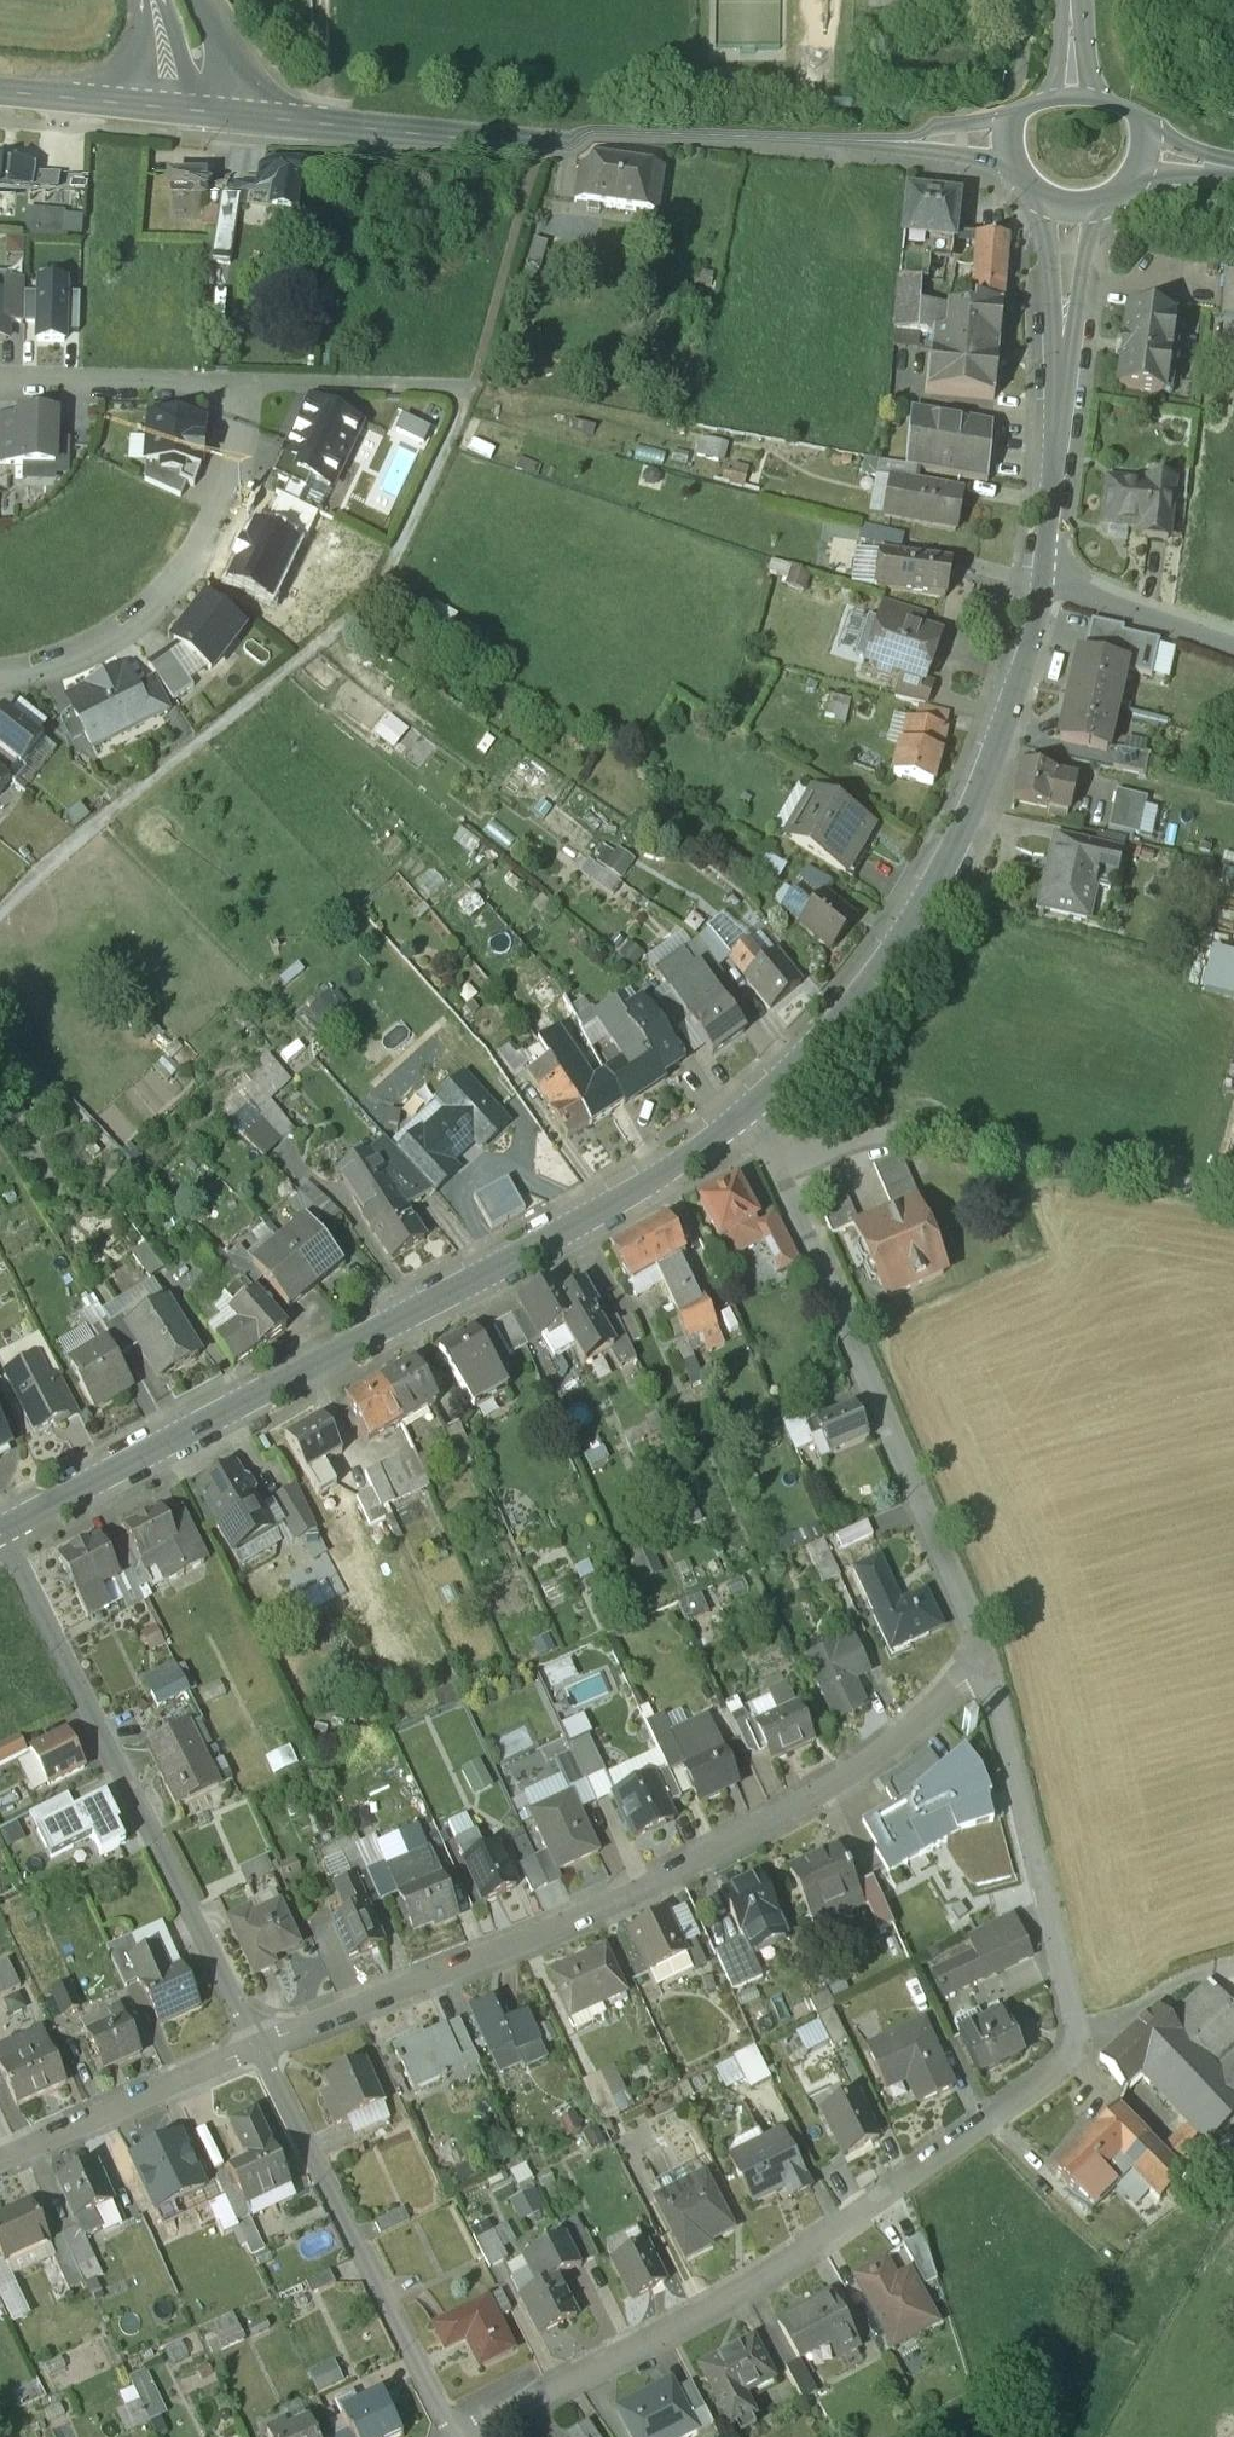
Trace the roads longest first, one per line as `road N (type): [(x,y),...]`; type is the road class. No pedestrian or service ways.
road 1 (residential): [(986,1677),(1076,2057),(846,2226),(485,2436)]
road 2 (tertiary): [(749,1133),(525,1275),(1,1554)]
road 3 (residential): [(986,1677),(891,1758),(700,1871),(572,1934),(256,2059)]
road 4 (tertiary): [(860,175),(238,114)]
road 5 (tertiary): [(1040,612),(999,758),(936,899),(830,1047),(749,1133)]
road 6 (residential): [(749,1133),(986,1677)]
road 7 (residential): [(1,1554),(256,2059)]
road 8 (residential): [(256,2059),(454,2436)]
road 9 (residential): [(0,721),(72,703),(151,651),(202,585),(229,508),(233,431)]
road 10 (residential): [(256,2059),(0,2175)]
road 11 (residential): [(233,431),(472,435)]
road 12 (residential): [(233,431),(0,425)]
road 13 (tertiary): [(1058,388),(1040,612)]
road 14 (residential): [(1233,677),(1040,612)]
road 15 (tertiary): [(162,106),(0,90)]
road 16 (tertiary): [(1058,388),(1069,375),(1098,235)]
road 17 (tertiary): [(1042,236),(1048,371),(1058,388)]
road 18 (tertiary): [(860,175),(892,189),(1008,206)]
road 19 (tertiary): [(1002,153),(873,166),(860,175)]
road 20 (tertiary): [(238,114),(229,59),(195,0)]

